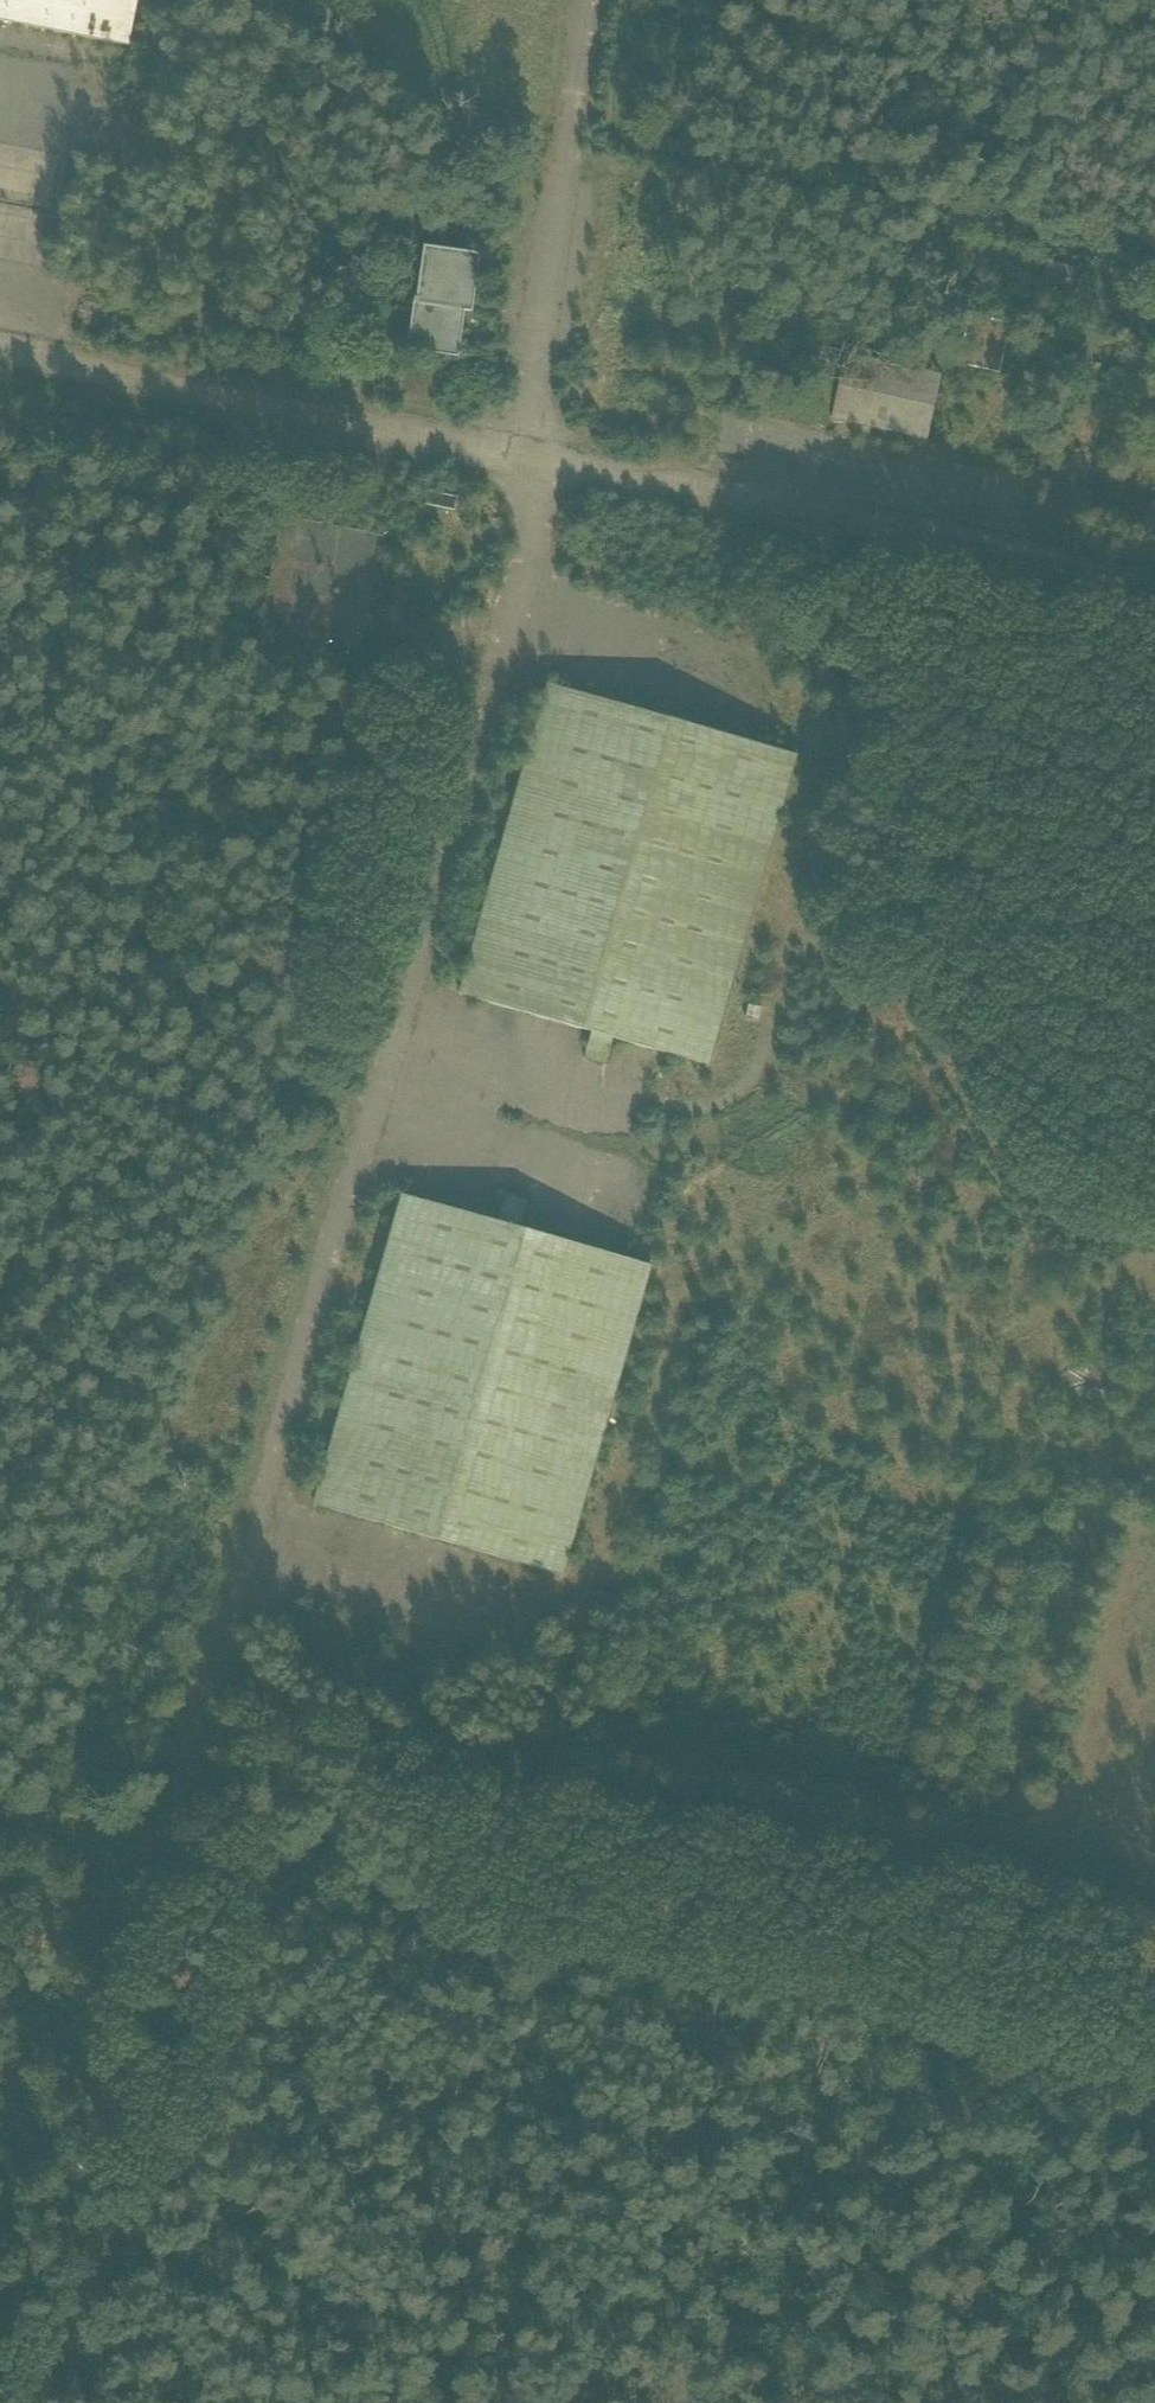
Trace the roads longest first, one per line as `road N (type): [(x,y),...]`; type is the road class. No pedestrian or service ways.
road 1 (track): [(901,2025),(737,2402)]
road 2 (track): [(0,2243),(154,1875)]

